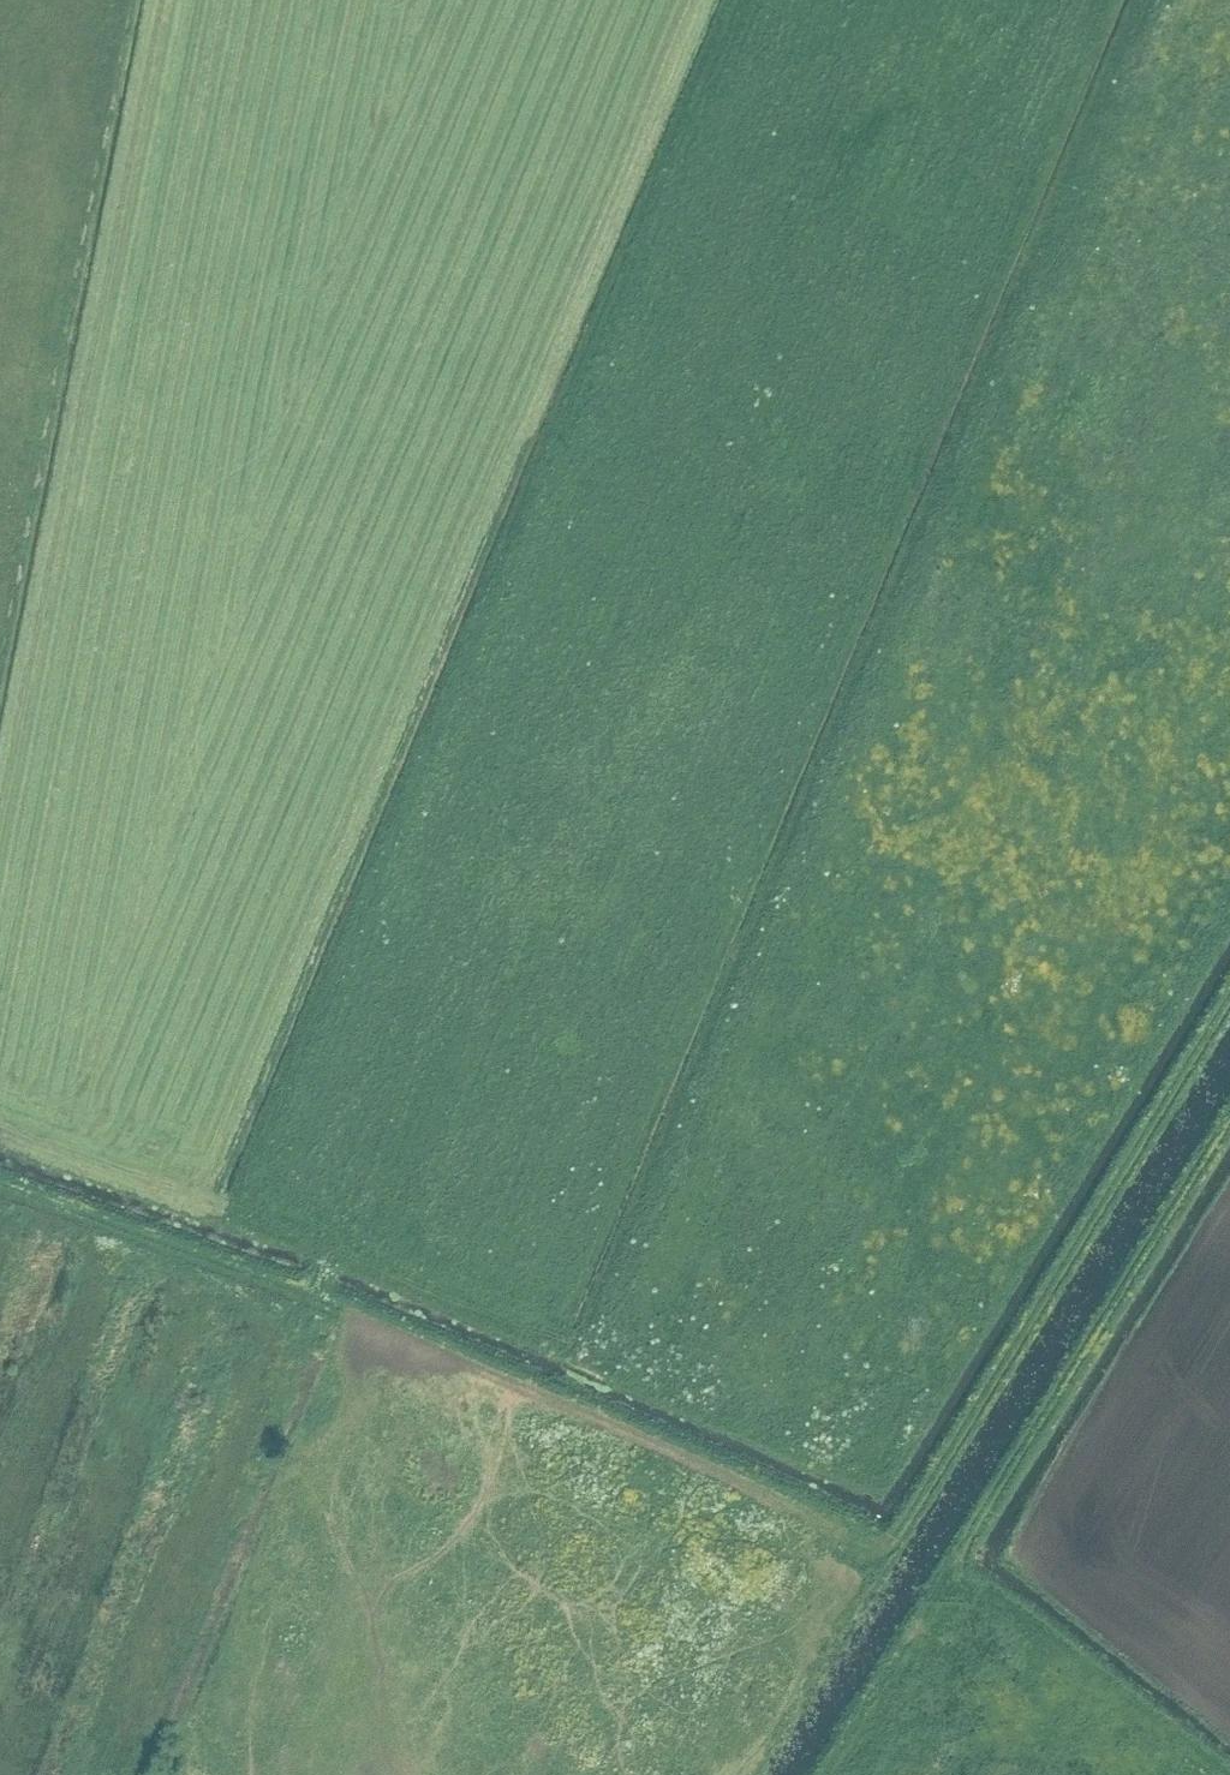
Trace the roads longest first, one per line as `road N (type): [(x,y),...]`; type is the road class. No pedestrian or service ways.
road 1 (track): [(1229,994),(890,1545)]
road 2 (track): [(955,1570),(1229,1117)]

